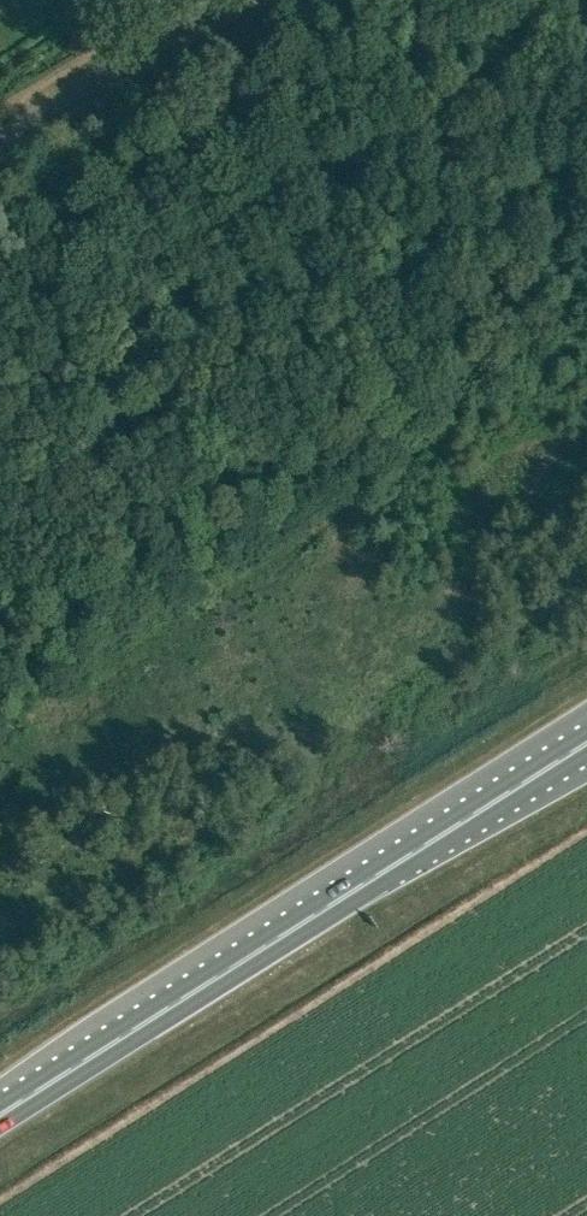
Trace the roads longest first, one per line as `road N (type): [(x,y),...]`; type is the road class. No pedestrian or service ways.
road 1 (trunk): [(0,1114),(586,743)]
road 2 (unclassified): [(0,134),(217,0)]

